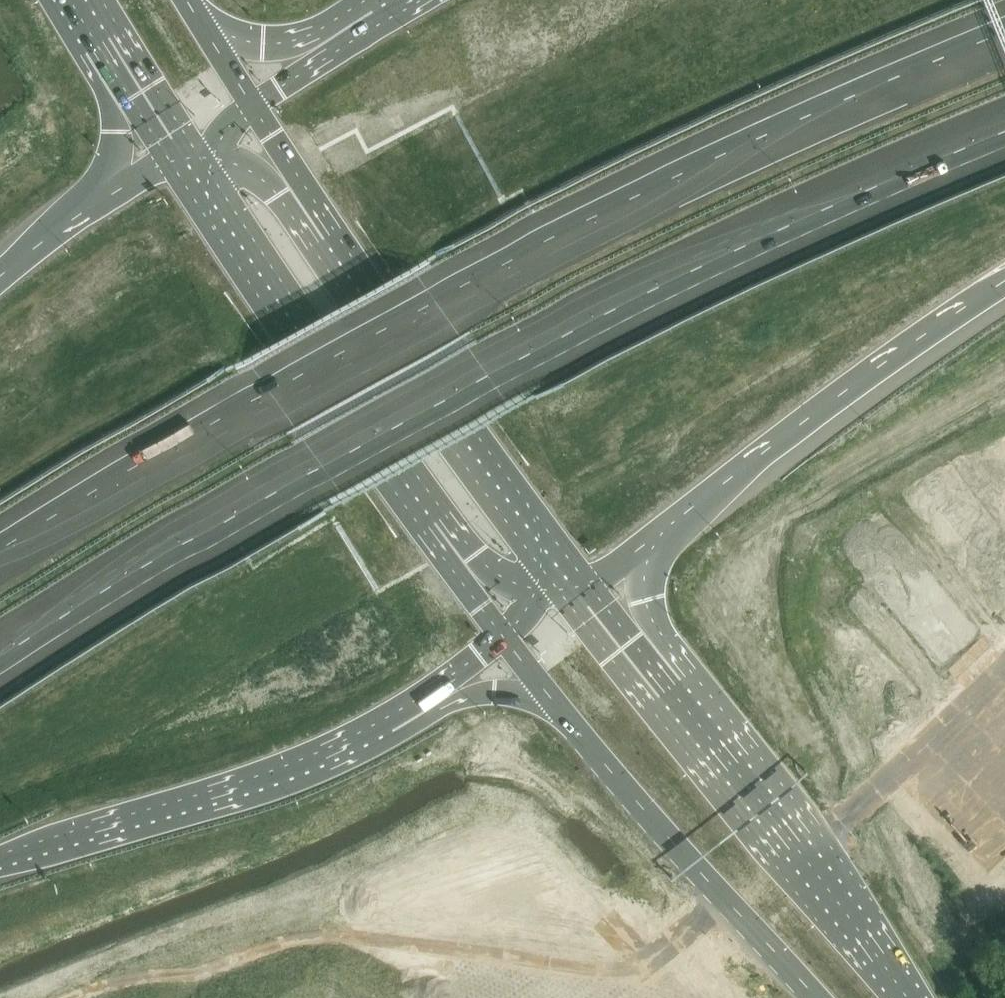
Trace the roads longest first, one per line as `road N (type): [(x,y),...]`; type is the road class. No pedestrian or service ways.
road 1 (motorway): [(0,655),(320,461),(487,372),(802,216),(1004,129)]
road 2 (motorway): [(1004,43),(523,260),(0,563)]
road 3 (motorway): [(0,863),(283,776),(425,703)]
road 4 (primary): [(557,554),(304,193)]
road 5 (motorway): [(651,542),(1004,287)]
road 6 (primary): [(205,212),(357,407),(457,565)]
road 7 (primary): [(910,997),(647,661)]
road 8 (primary): [(551,699),(725,907),(817,997)]
road 9 (motorway): [(374,12),(262,44),(224,36),(195,13)]
road 10 (motorway): [(374,12),(252,105)]
road 11 (motorway): [(108,192),(0,278)]
road 12 (motorway): [(425,703),(494,690),(551,699)]
road 13 (motorway): [(117,70),(122,134),(108,192)]
road 14 (motorway): [(647,661),(637,633),(651,542)]

